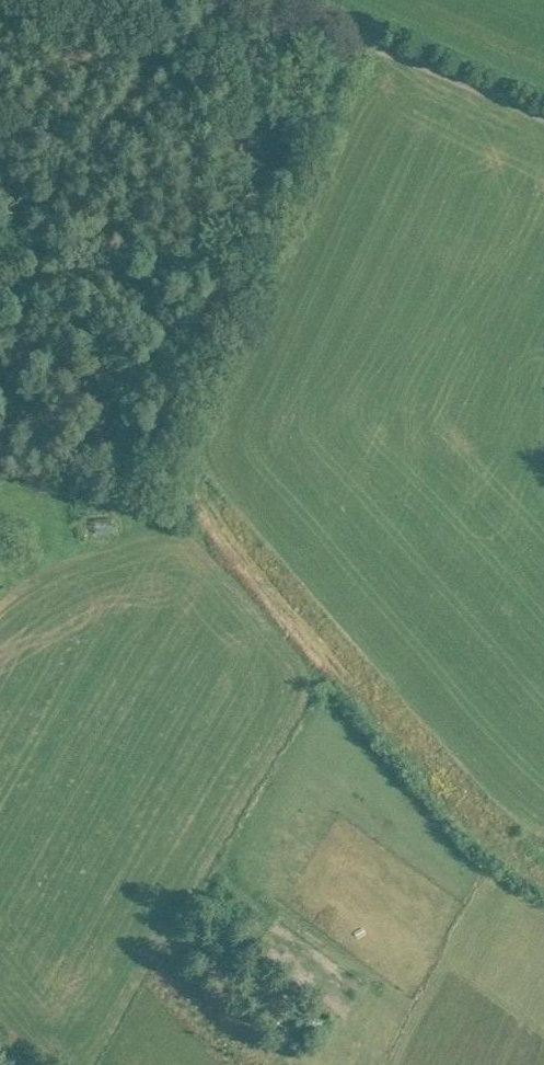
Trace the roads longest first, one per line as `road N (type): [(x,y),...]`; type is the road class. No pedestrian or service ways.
road 1 (unclassified): [(543,118),(284,0)]

